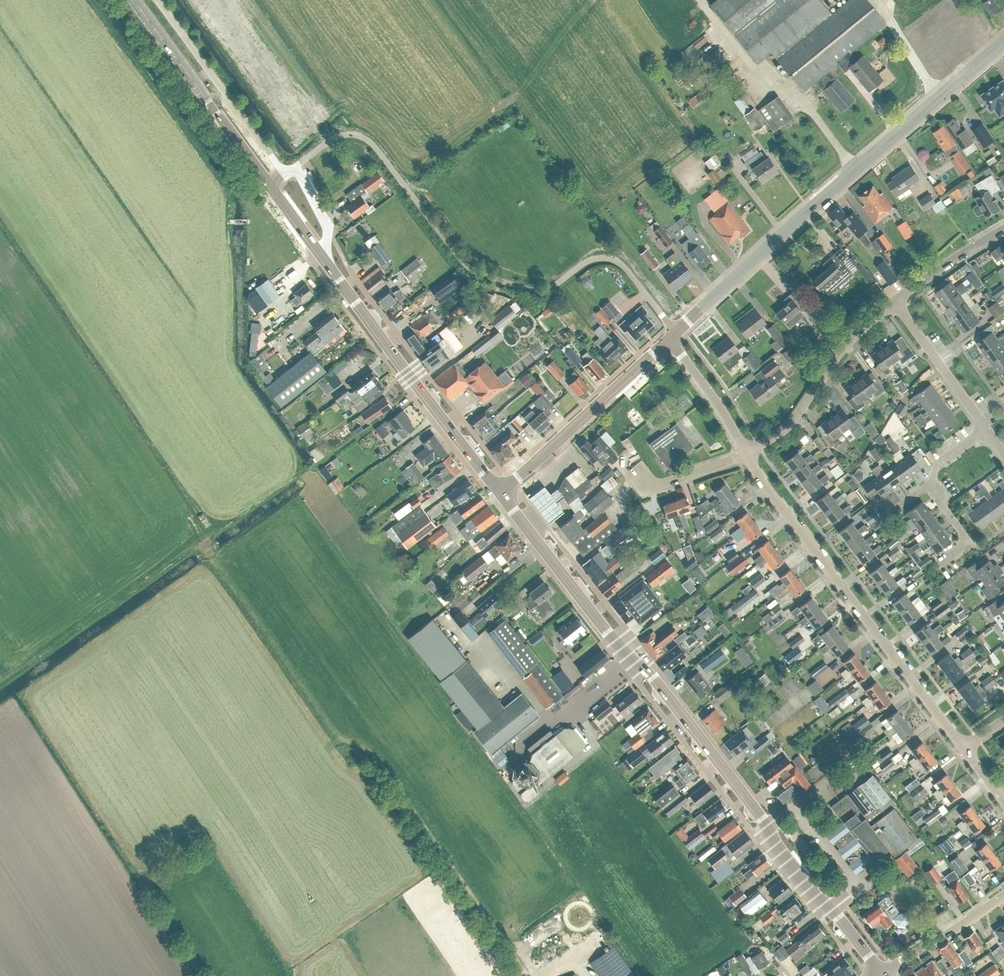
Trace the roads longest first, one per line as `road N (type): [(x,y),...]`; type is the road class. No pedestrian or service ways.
road 1 (secondary): [(880,974),(501,490)]
road 2 (tertiary): [(667,339),(1003,40)]
road 3 (residential): [(963,748),(745,452)]
road 4 (secondary): [(501,490),(319,255)]
road 5 (secondary): [(269,184),(134,0)]
road 6 (tertiary): [(501,490),(667,339)]
road 7 (unclassified): [(284,175),(158,0)]
road 8 (residential): [(745,452),(789,424),(844,345),(894,301)]
road 9 (residential): [(985,429),(894,301)]
road 10 (unclassified): [(880,974),(1003,895)]
road 11 (residential): [(745,452),(667,339)]
road 12 (residential): [(894,301),(1003,229)]
road 13 (residential): [(638,476),(647,488),(745,452)]

